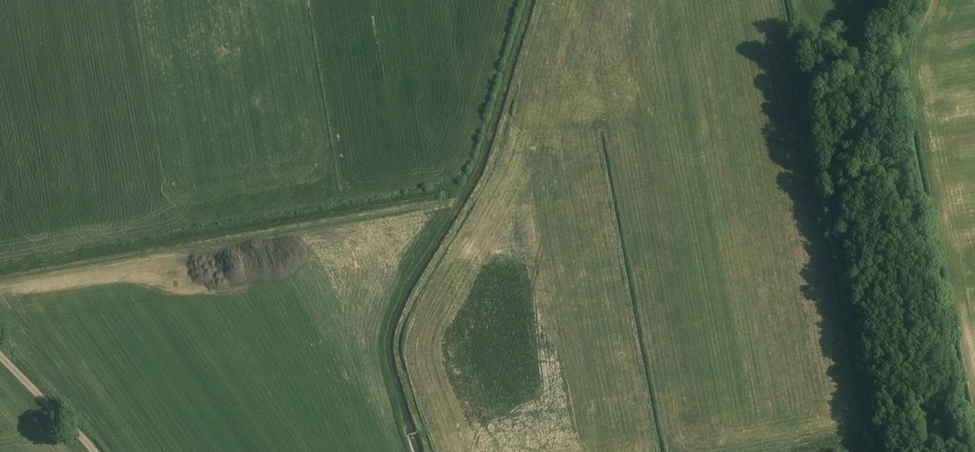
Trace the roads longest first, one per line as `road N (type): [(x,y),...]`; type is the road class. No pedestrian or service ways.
road 1 (track): [(94,451),(0,357)]

